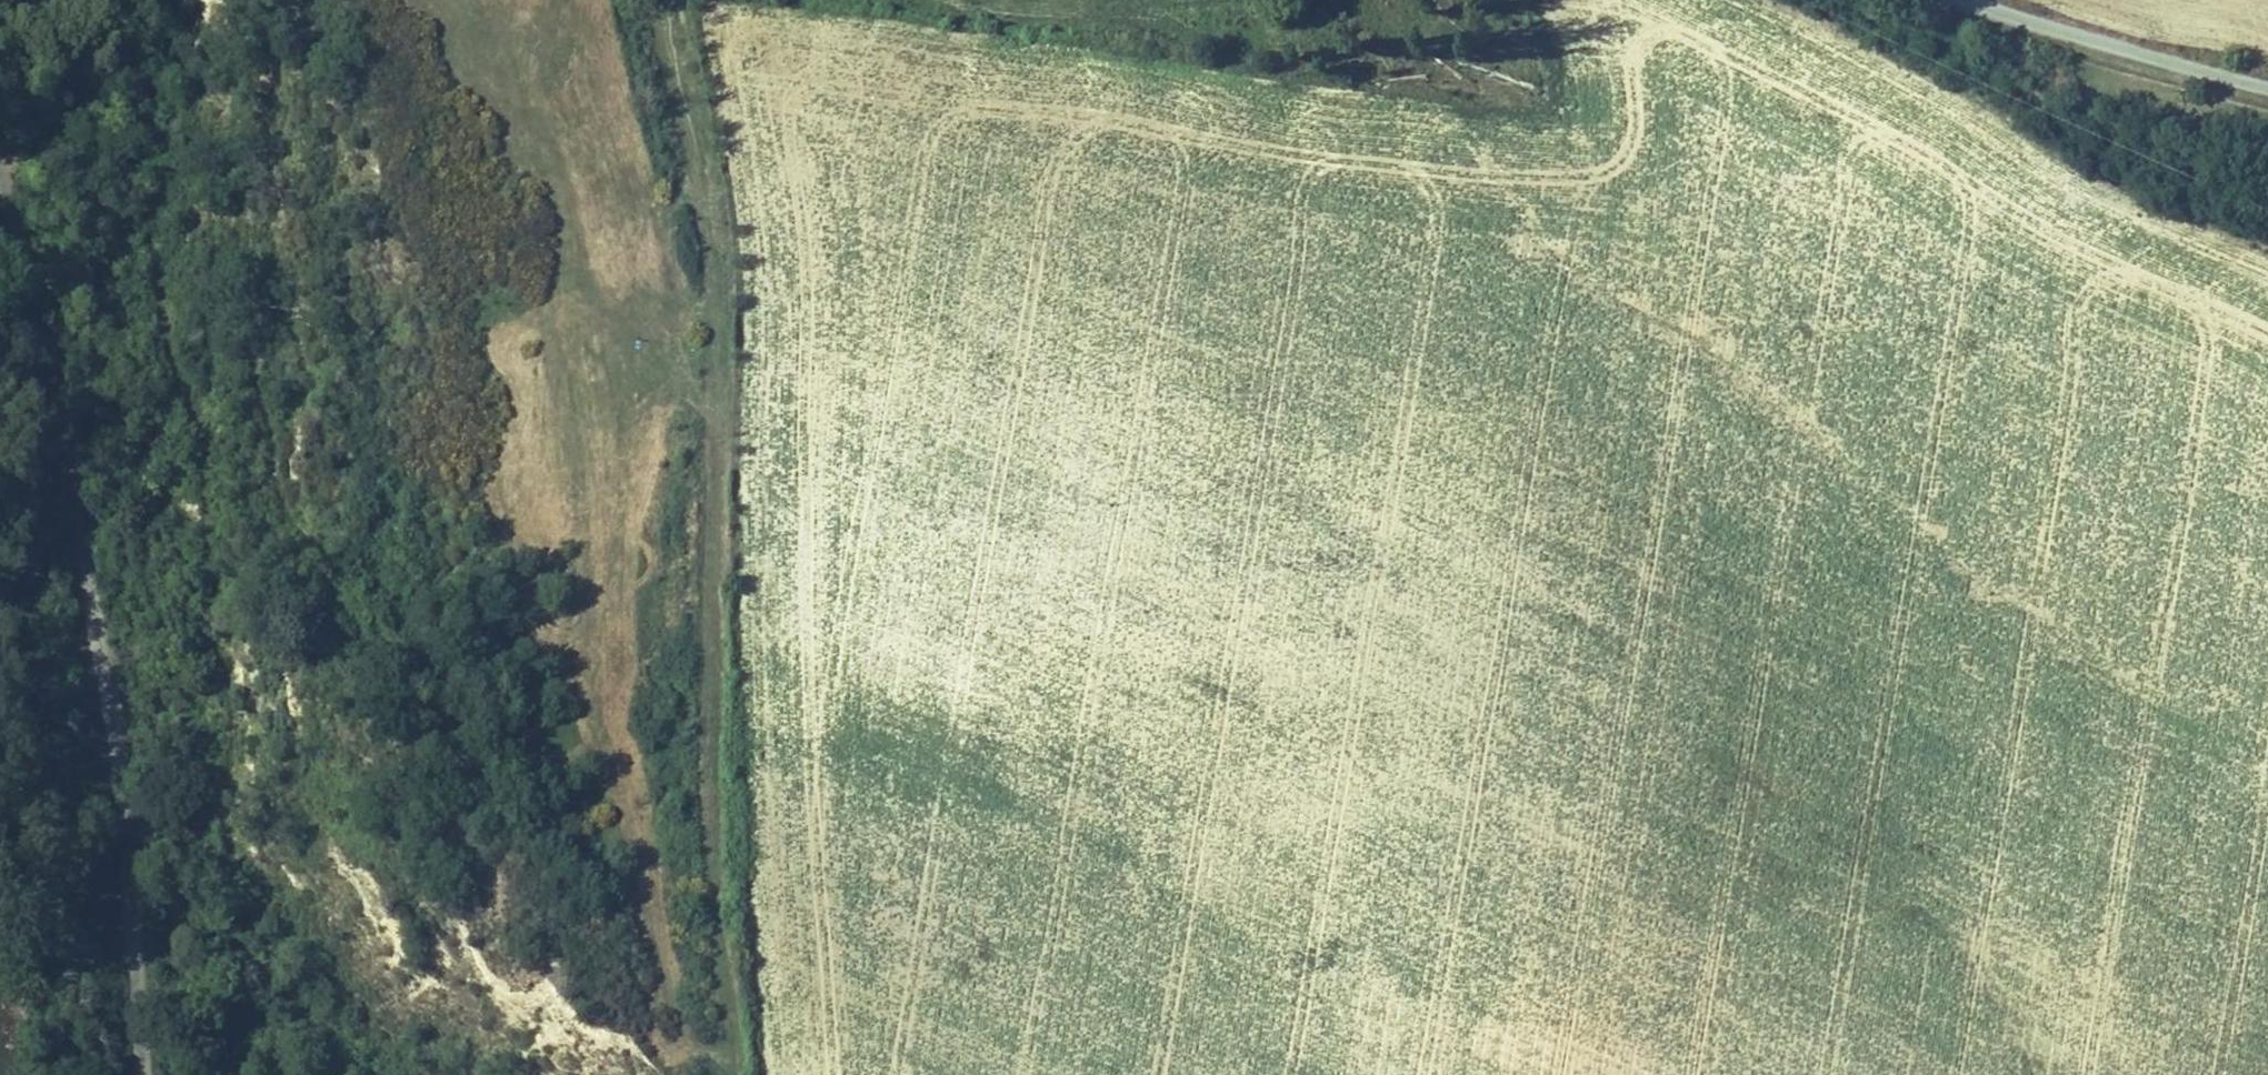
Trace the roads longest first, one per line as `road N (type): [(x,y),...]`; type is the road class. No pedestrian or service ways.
road 1 (unclassified): [(141,1074),(116,742),(53,406),(0,177)]
road 2 (unclassified): [(1975,0),(2267,85)]

